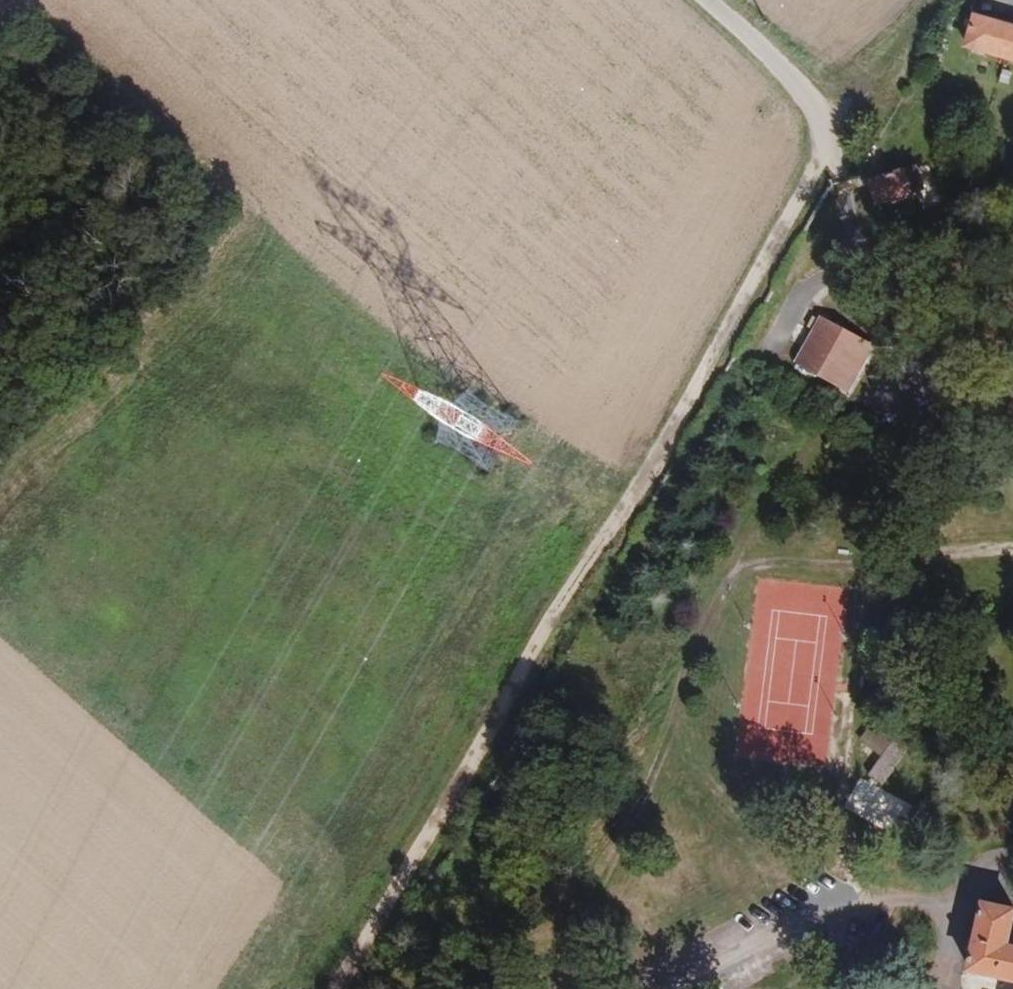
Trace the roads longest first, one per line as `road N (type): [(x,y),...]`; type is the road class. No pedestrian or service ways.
road 1 (track): [(820,138),(816,167),(754,291),(340,988)]
road 2 (unclassified): [(769,339),(795,295),(835,266),(847,243),(820,138)]
road 3 (unclassified): [(705,0),(785,71),(807,99),(820,138)]

